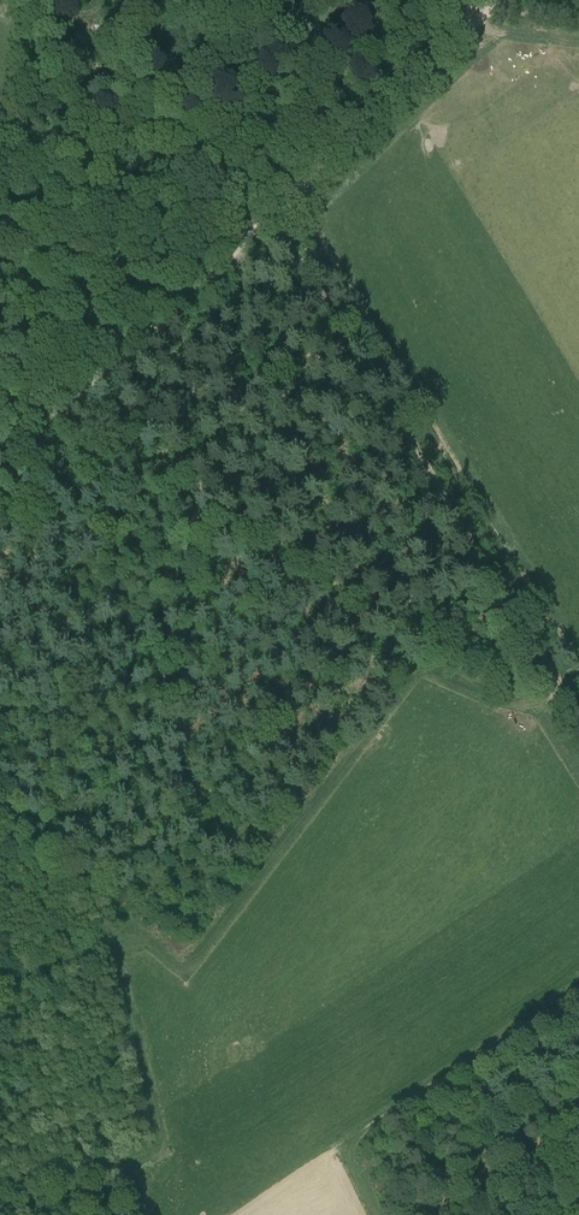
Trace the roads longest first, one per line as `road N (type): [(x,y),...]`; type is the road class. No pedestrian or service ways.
road 1 (track): [(501,0),(0,478)]
road 2 (track): [(276,218),(578,711)]

